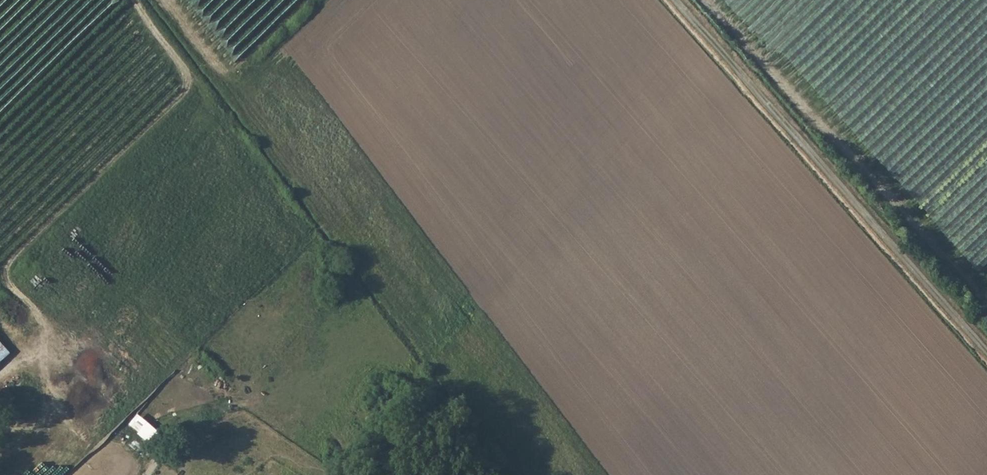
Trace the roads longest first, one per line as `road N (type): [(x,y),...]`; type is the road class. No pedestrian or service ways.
road 1 (track): [(675,0),(986,350)]

